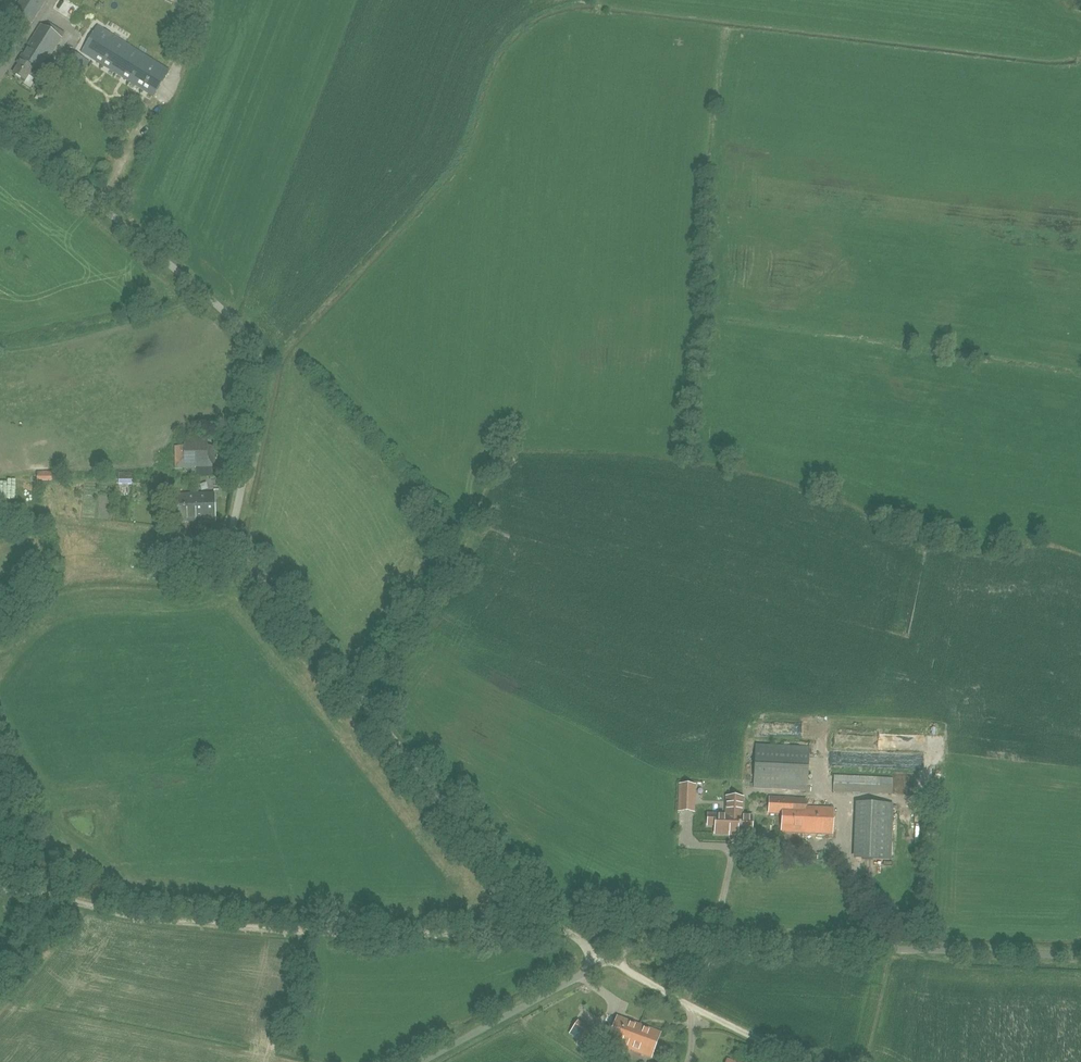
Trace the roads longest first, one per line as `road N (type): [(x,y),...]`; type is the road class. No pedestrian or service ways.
road 1 (unclassified): [(600,965),(537,912),(236,541),(229,508),(258,376),(241,333),(0,123)]
road 2 (unclassified): [(1080,957),(668,941),(600,965)]
road 3 (track): [(804,1061),(611,958)]
road 4 (unclassified): [(424,1061),(600,965)]

